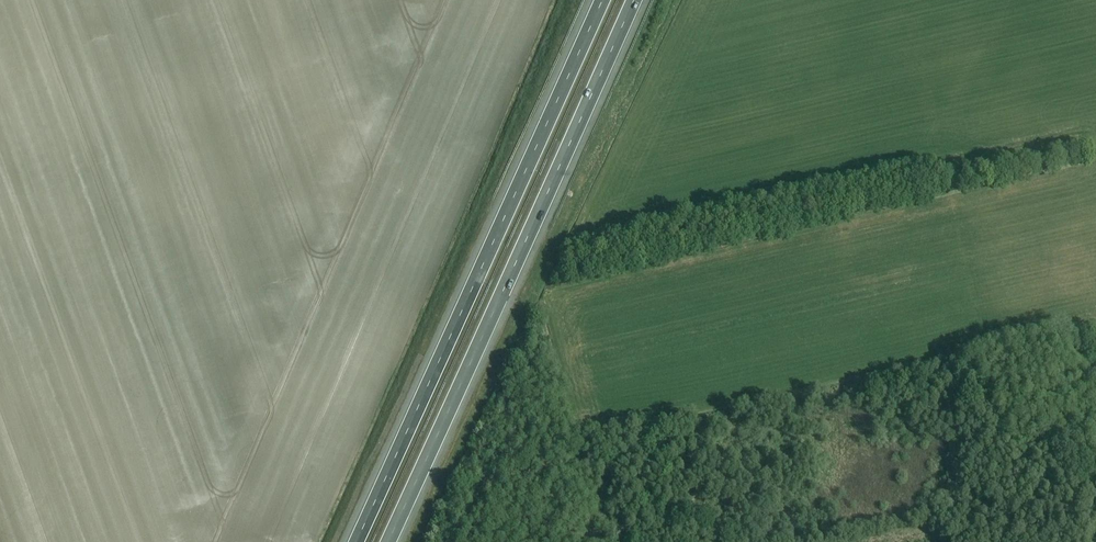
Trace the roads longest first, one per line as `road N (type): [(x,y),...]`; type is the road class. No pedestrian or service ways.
road 1 (motorway): [(603,0),(357,541)]
road 2 (motorway): [(391,541),(636,0)]

